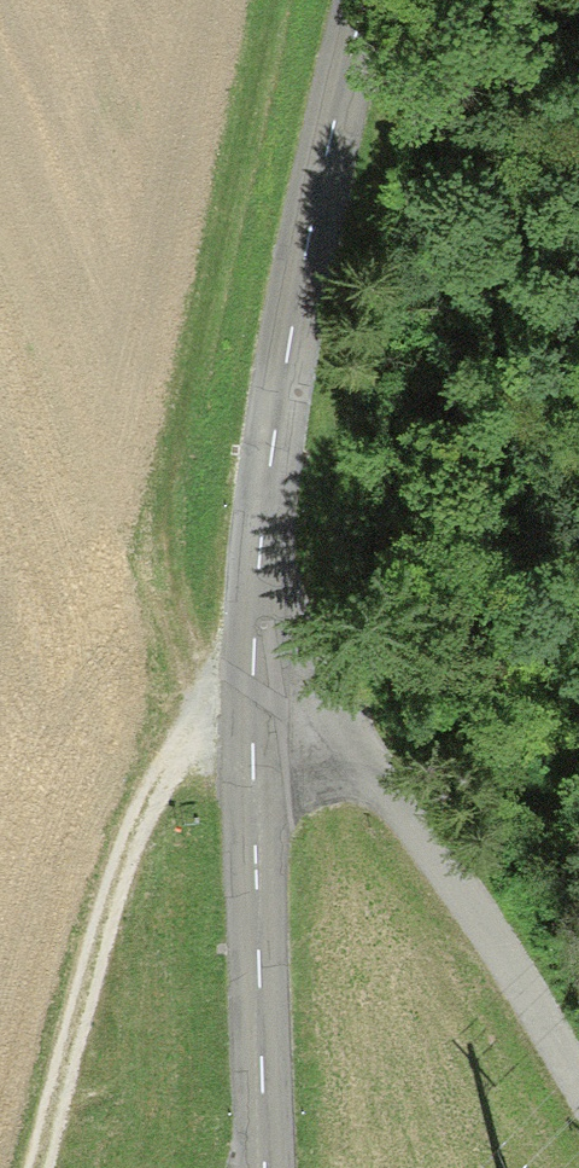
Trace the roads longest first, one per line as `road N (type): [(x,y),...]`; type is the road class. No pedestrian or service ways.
road 1 (tertiary): [(370,0),(296,294),(264,484),(257,706),(267,1167)]
road 2 (track): [(257,706),(179,621),(141,532),(259,0)]
road 3 (track): [(257,706),(140,824),(46,1167)]

